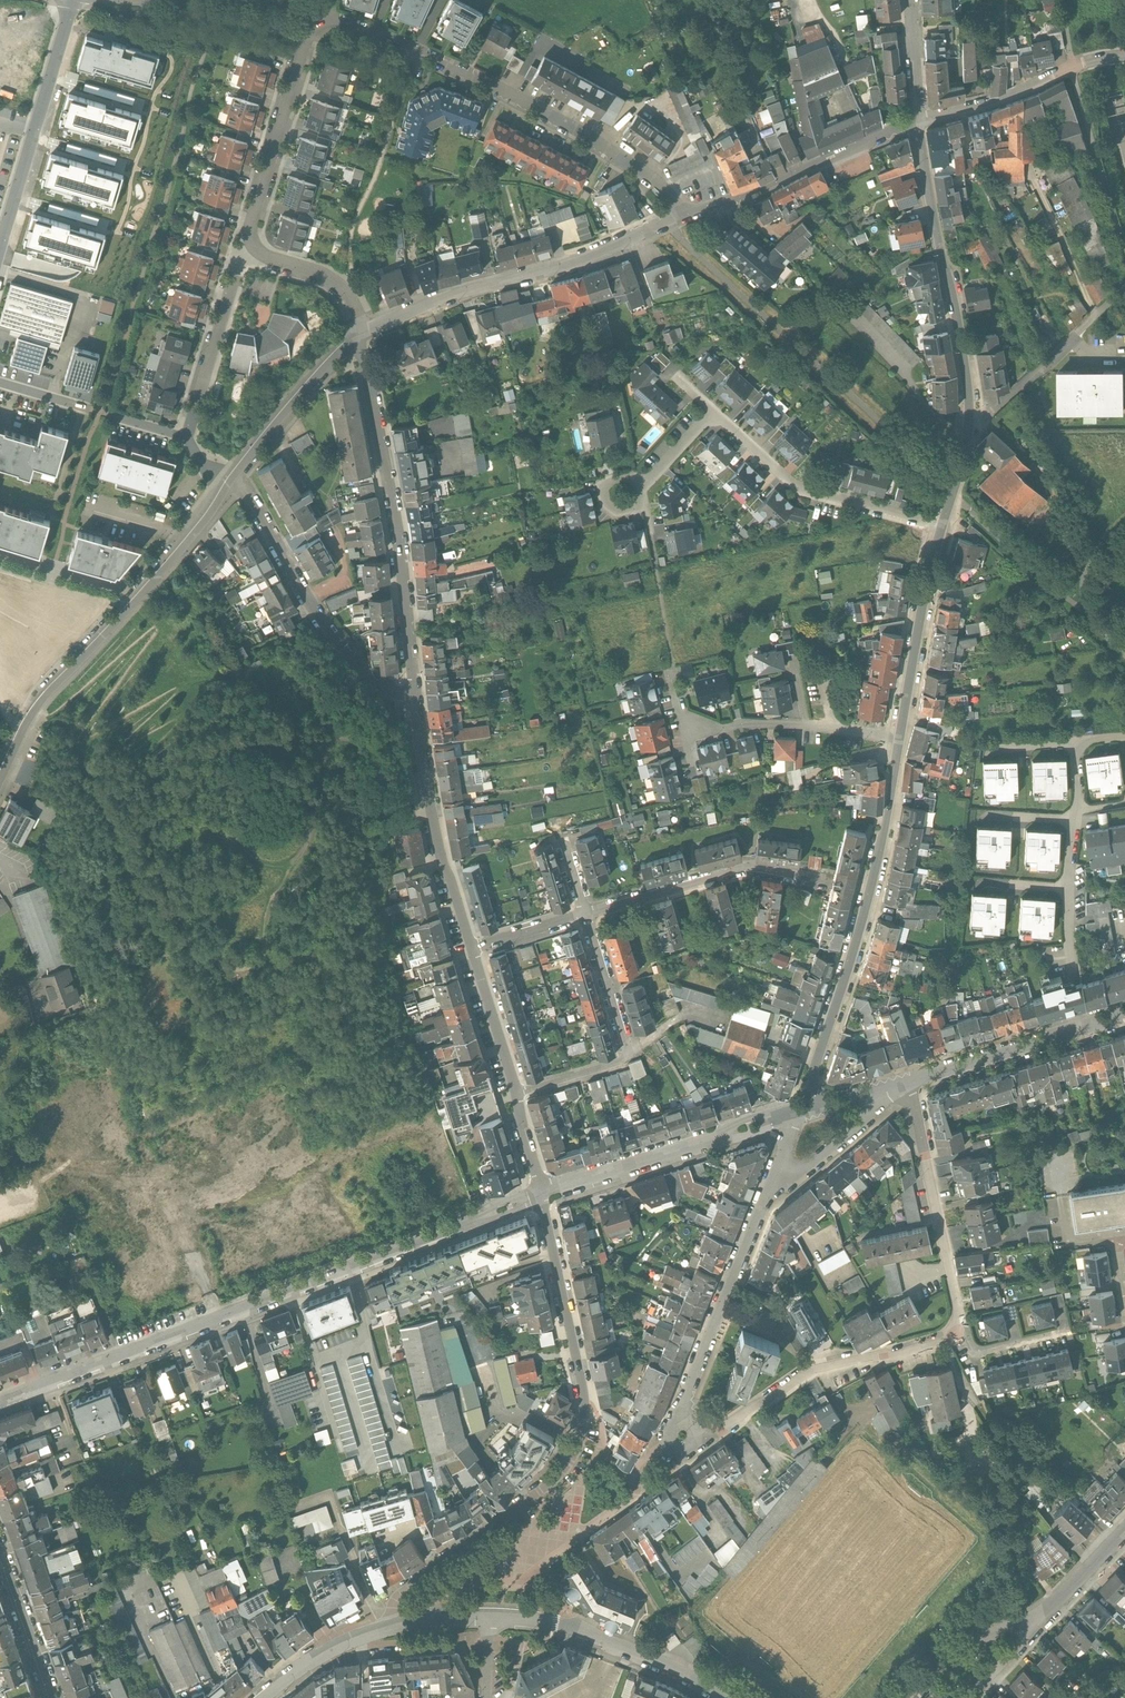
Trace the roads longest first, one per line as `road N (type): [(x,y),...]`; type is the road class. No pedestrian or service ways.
road 1 (residential): [(687,217),(612,148),(483,78),(339,18),(312,38),(253,216),(257,250)]
road 2 (tertiary): [(543,1194),(0,1408)]
road 3 (residential): [(543,1194),(585,1379),(587,1434),(553,1484),(406,1590),(394,1608),(396,1633)]
road 4 (residential): [(0,800),(45,699),(228,491)]
road 5 (residential): [(900,741),(867,895),(799,1113)]
road 6 (residential): [(418,696),(366,336)]
road 7 (residential): [(366,336),(432,304),(532,280),(687,217)]
road 8 (residential): [(916,125),(965,369),(969,434)]
road 9 (residential): [(418,696),(383,691),(347,655),(242,474)]
road 10 (residential): [(706,1437),(811,1370),(895,1357),(955,1334)]
road 11 (tertiary): [(799,1113),(543,1194)]
road 12 (residential): [(517,1096),(609,1070),(631,1054),(592,916)]
road 13 (residential): [(418,696),(444,862),(471,952)]
road 14 (residential): [(943,526),(797,489),(718,413)]
road 15 (residential): [(955,1334),(959,1318),(910,1081)]
road 16 (residential): [(71,0),(0,247)]
road 17 (residential): [(832,887),(740,869),(592,916)]
road 18 (residential): [(687,217),(916,125)]
road 19 (residential): [(720,1697),(608,1643),(546,1626),(488,1622)]
road 20 (residential): [(768,1197),(684,1413)]
road 21 (residential): [(943,526),(900,741)]
road 22 (residential): [(1124,290),(969,434)]
road 23 (residential): [(187,439),(236,285),(257,250)]
road 24 (residential): [(0,383),(187,439)]
road 25 (residential): [(242,474),(366,336)]
road 26 (tertiary): [(1083,1031),(910,1081)]
road 27 (residential): [(901,1697),(951,1654),(1054,1608)]
road 28 (residential): [(916,125),(992,106),(1069,70)]
road 29 (residential): [(768,1197),(876,1113),(878,1090)]
road 30 (unclassified): [(56,1697),(0,1548)]
road 31 (residential): [(471,952),(517,1096)]
road 32 (residential): [(257,250),(344,291),(366,336)]
road 33 (residential): [(1083,1031),(1067,888)]
road 34 (secondary): [(1091,0),(1124,139)]
road 35 (residential): [(396,1633),(312,1667),(274,1697)]
road 36 (residential): [(592,916),(471,952)]
road 37 (residential): [(911,0),(916,125)]
road 38 (residential): [(806,726),(741,724),(684,738)]
road 39 (residential): [(1054,1608),(967,1694)]
road 40 (residential): [(955,1334),(976,1352),(1067,1332)]

